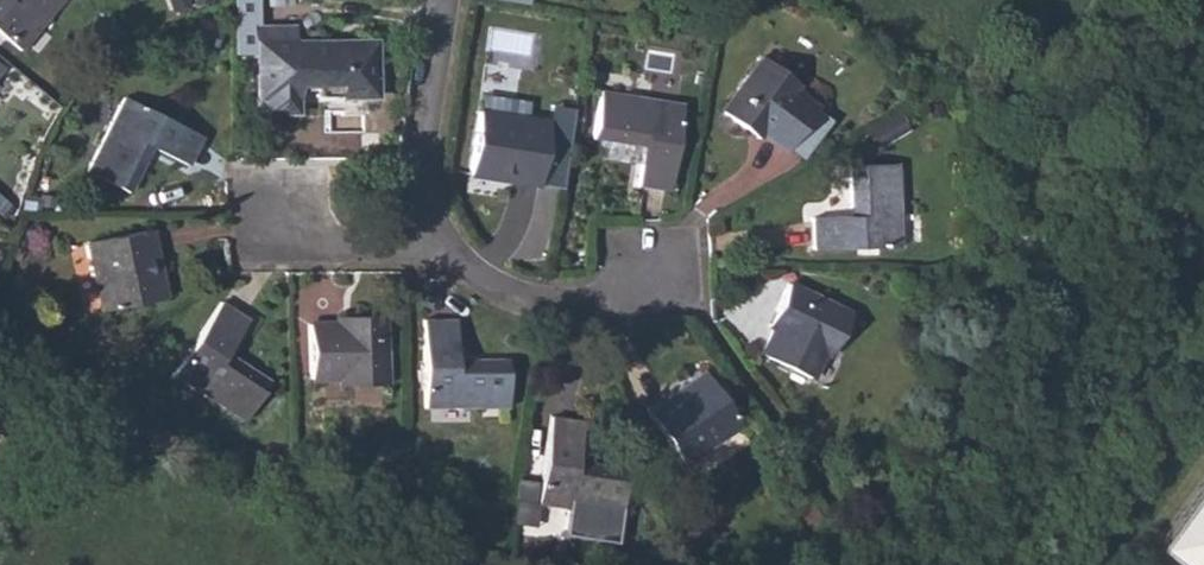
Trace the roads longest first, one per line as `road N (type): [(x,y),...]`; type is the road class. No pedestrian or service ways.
road 1 (residential): [(419,242),(495,290),(552,309),(608,305),(660,265)]
road 2 (residential): [(449,0),(419,242)]
road 3 (residential): [(419,242),(344,252),(287,216)]

